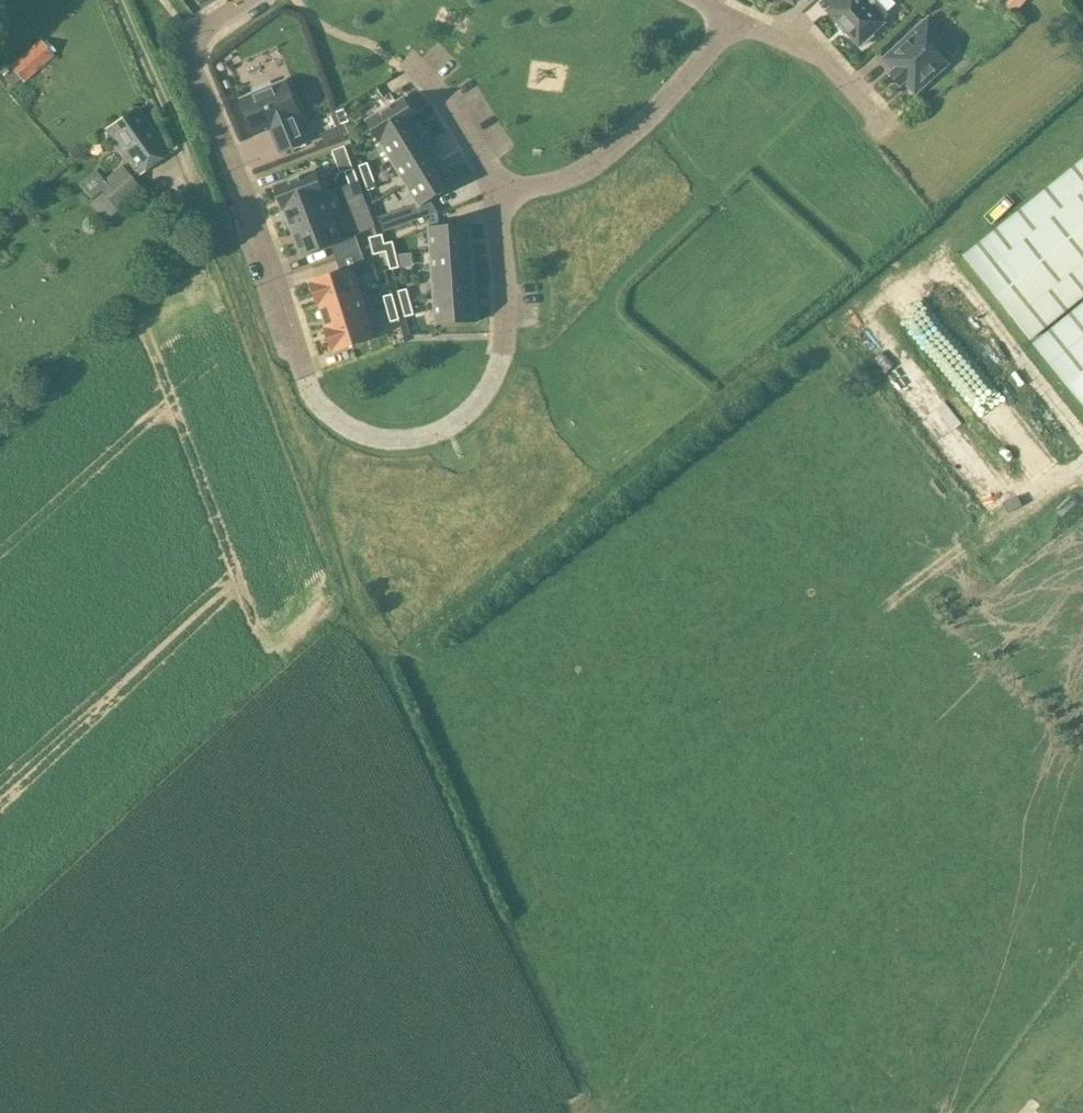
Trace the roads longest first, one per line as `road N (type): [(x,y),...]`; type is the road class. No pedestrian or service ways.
road 1 (residential): [(497,197),(506,312),(491,387),(444,431),(390,440),(356,432),(315,399),(195,71),(195,38)]
road 2 (residential): [(497,197),(557,183),(605,159),(734,22)]
road 3 (residential): [(878,114),(815,49),(734,22)]
road 4 (residential): [(413,68),(474,146),(497,197)]

